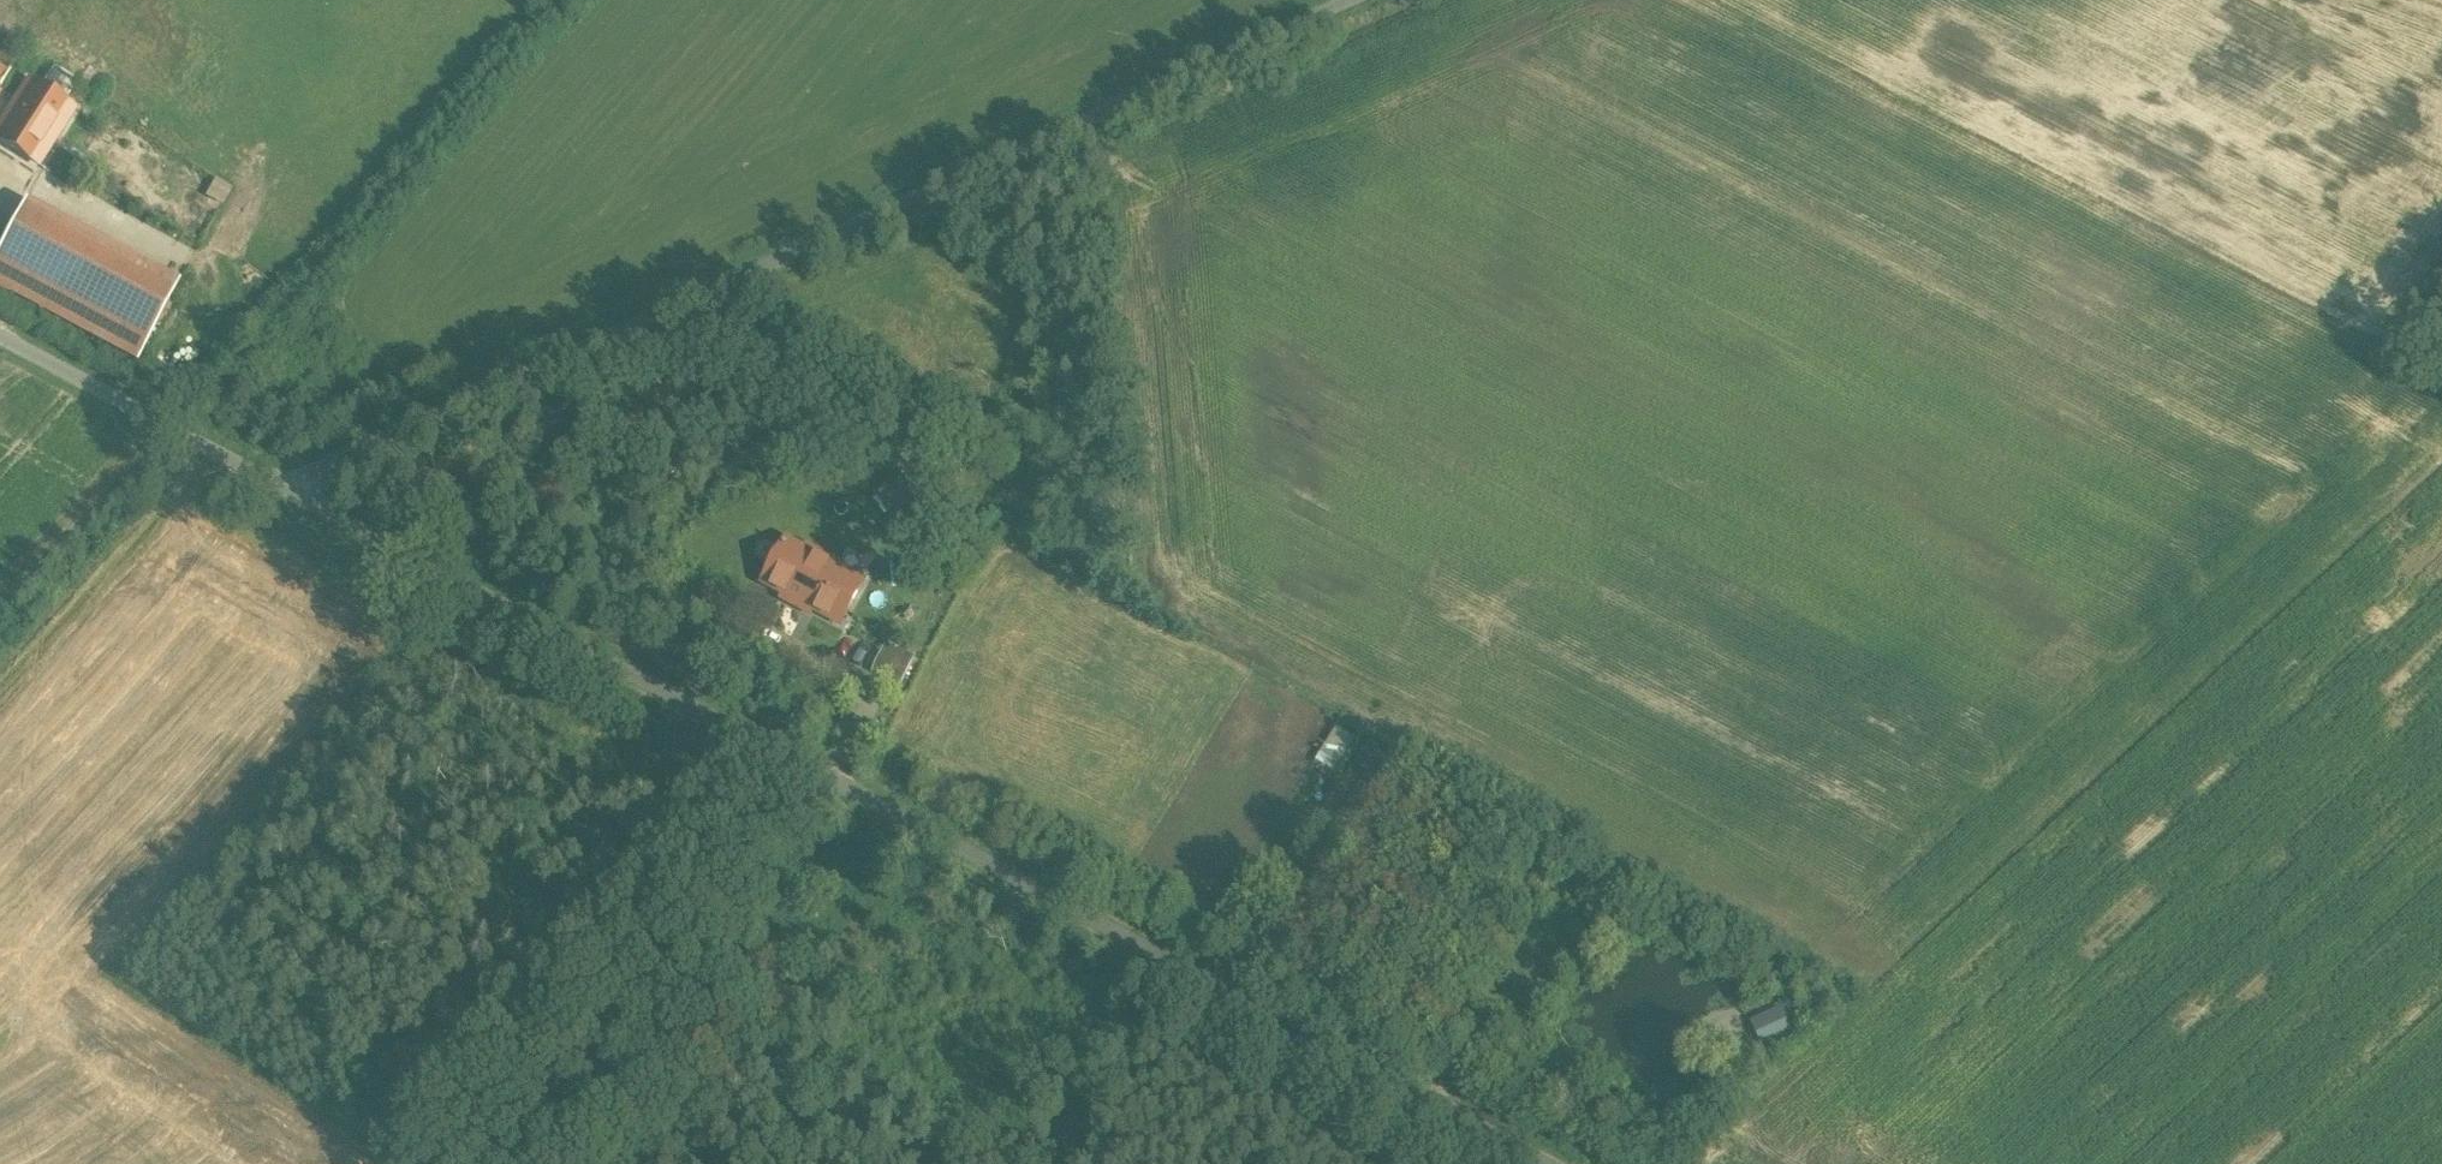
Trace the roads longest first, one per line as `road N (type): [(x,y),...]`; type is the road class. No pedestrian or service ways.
road 1 (unclassified): [(1551,1163),(289,490)]
road 2 (unclassified): [(1363,0),(289,490)]
road 3 (unclassified): [(289,490),(0,335)]

